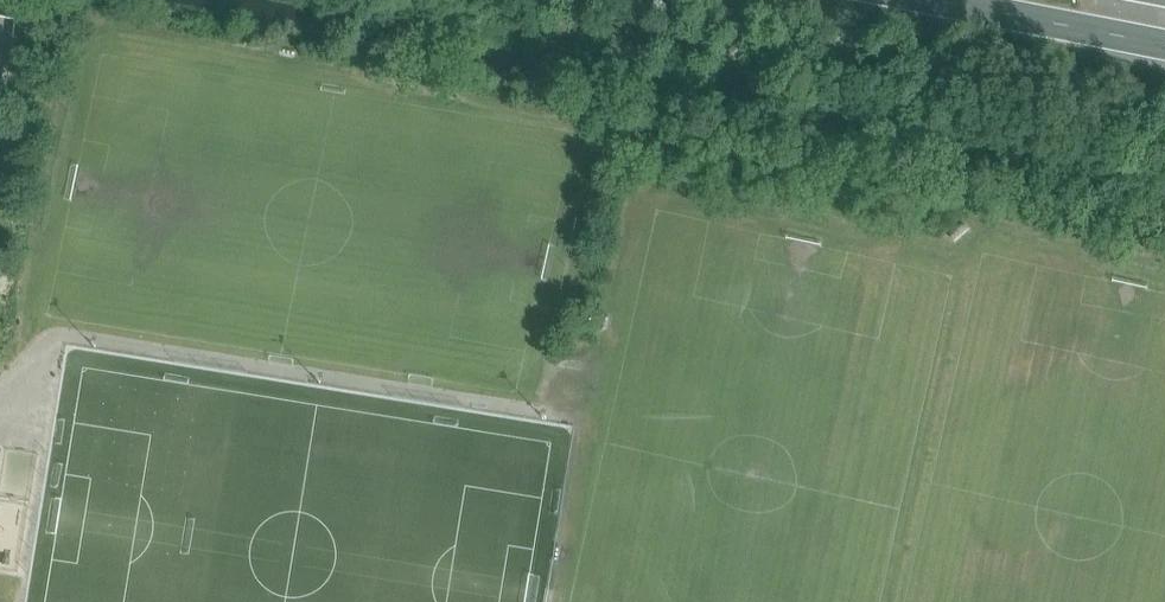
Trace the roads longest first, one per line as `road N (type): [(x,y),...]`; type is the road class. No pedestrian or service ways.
road 1 (trunk): [(934,0),(1164,44)]

